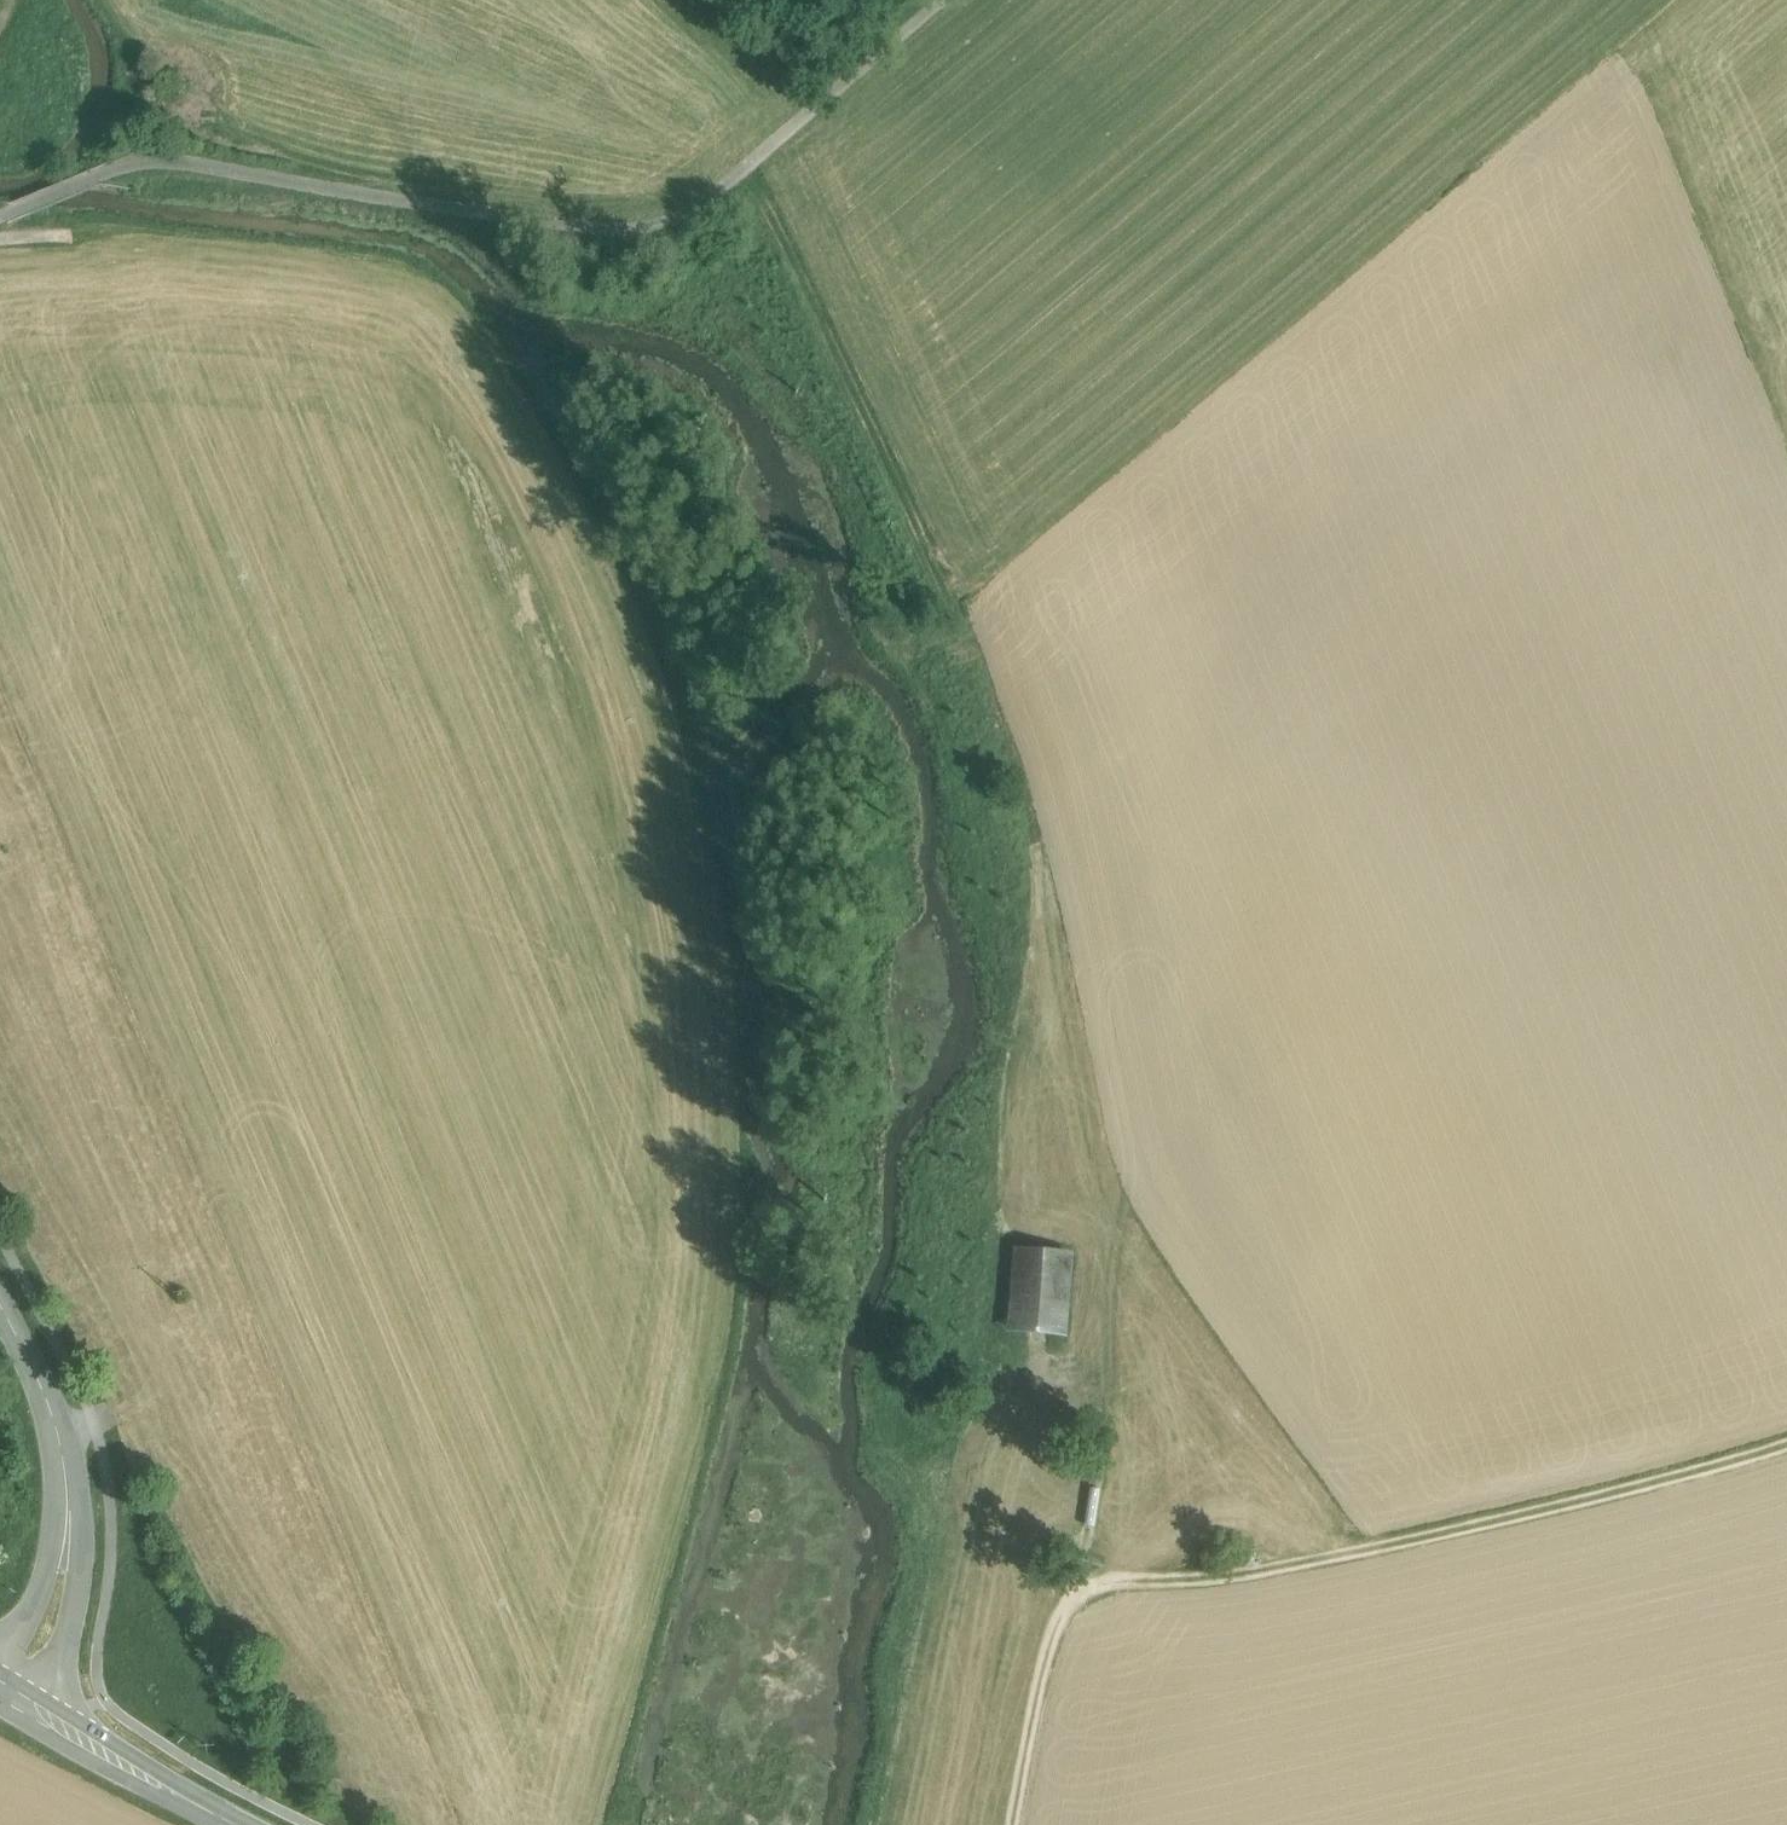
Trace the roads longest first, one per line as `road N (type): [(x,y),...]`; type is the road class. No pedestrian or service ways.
road 1 (track): [(948,0),(721,197),(684,217),(636,221),(186,160),(129,166),(0,222)]
road 2 (track): [(1786,1447),(1250,1574),(1099,1574),(1065,1600),(1017,1824)]
road 3 (tertiary): [(0,1285),(54,1417),(68,1488),(67,1559),(51,1618),(16,1693)]
road 4 (secondary): [(235,1824),(16,1693)]

